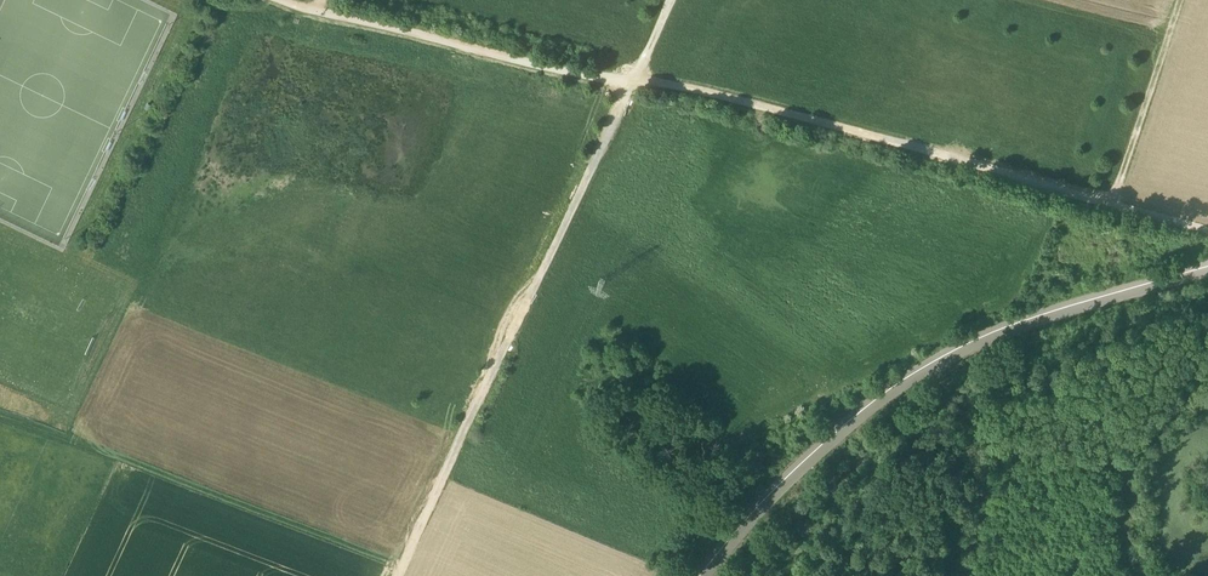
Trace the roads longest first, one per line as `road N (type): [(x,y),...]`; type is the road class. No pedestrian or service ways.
road 1 (track): [(1207,231),(791,111),(633,80)]
road 2 (track): [(633,80),(395,575)]
road 3 (track): [(283,0),(633,80)]
road 4 (track): [(1112,203),(1186,0)]

